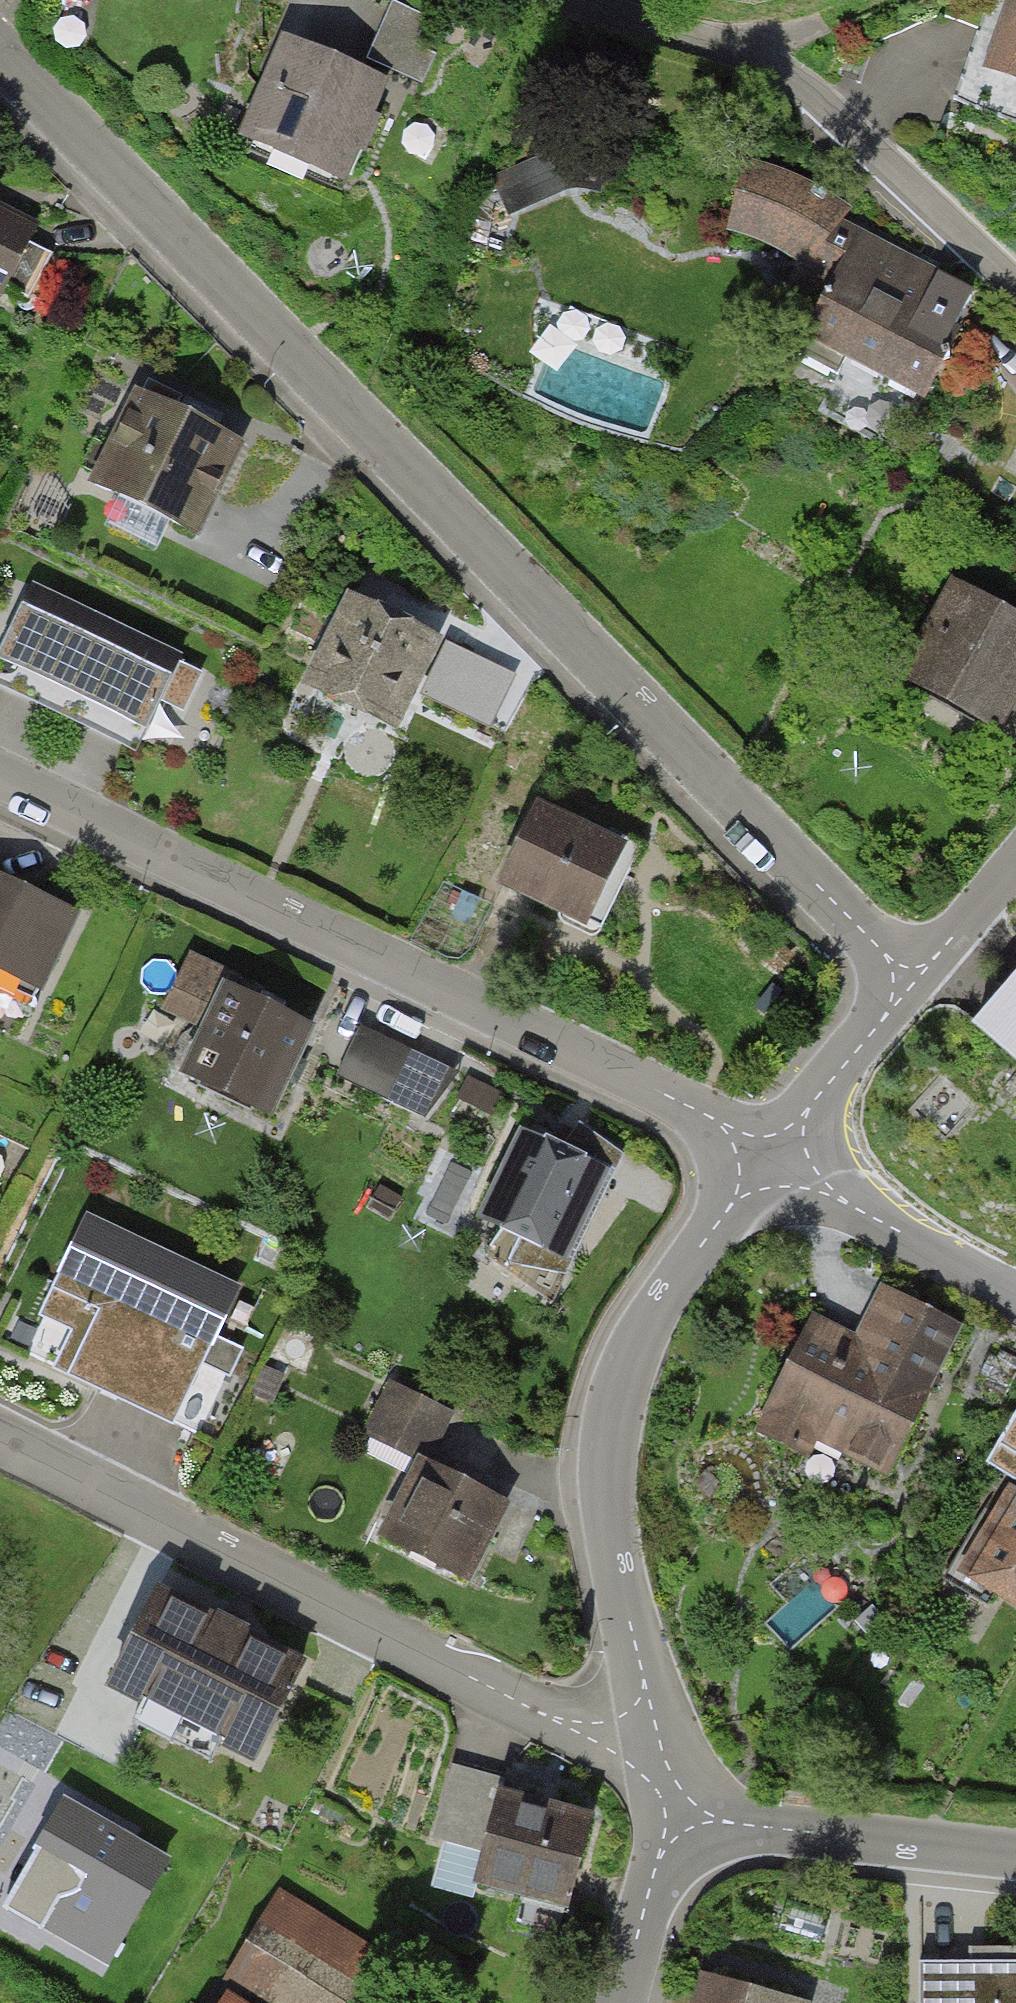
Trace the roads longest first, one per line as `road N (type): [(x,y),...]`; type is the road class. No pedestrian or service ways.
road 1 (residential): [(905,978),(0,51)]
road 2 (residential): [(0,776),(668,1095),(767,1156)]
road 3 (residential): [(662,1778),(0,1436)]
road 4 (residential): [(662,1778),(617,1575),(611,1432),(629,1361),(659,1303),(767,1156)]
road 5 (residential): [(567,0),(737,51),(800,87),(1015,289)]
road 6 (residential): [(662,1778),(754,1826),(1015,1854)]
road 7 (residential): [(767,1156),(1015,1292)]
road 8 (residential): [(662,1778),(655,1871),(621,2002)]
road 9 (residential): [(767,1156),(886,1016),(905,978)]
road 10 (residential): [(905,978),(940,953),(1015,863)]
road 11 (track): [(737,51),(850,0)]

